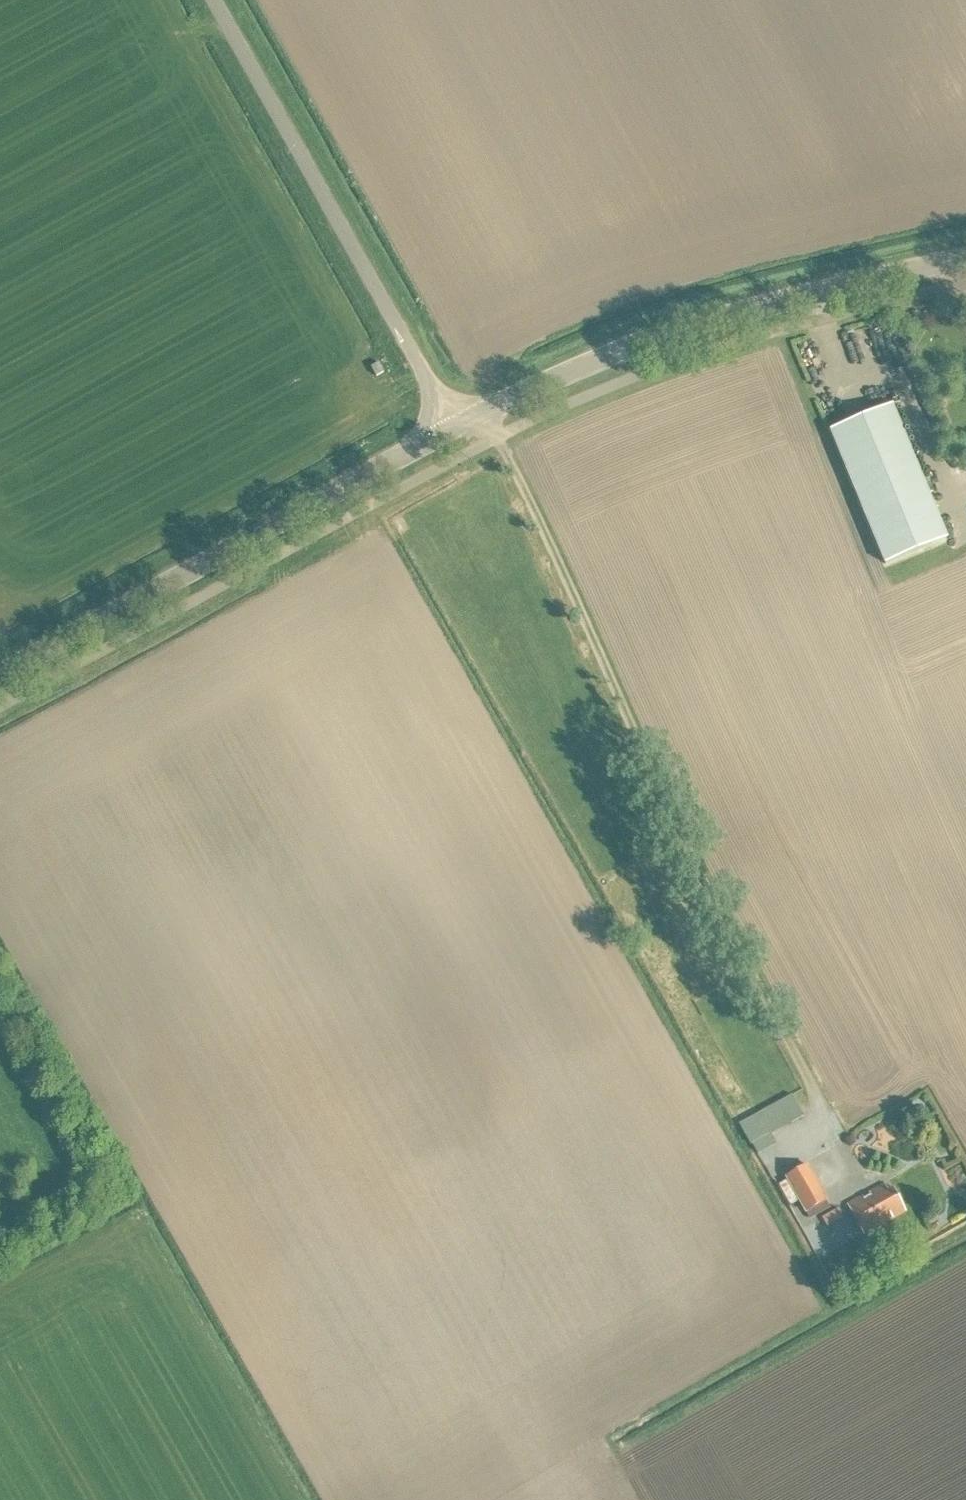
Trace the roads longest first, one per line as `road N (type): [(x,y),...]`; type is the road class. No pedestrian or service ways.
road 1 (secondary): [(458,427),(703,319),(965,262)]
road 2 (secondary): [(0,668),(458,427)]
road 3 (unclassified): [(458,427),(217,0)]

